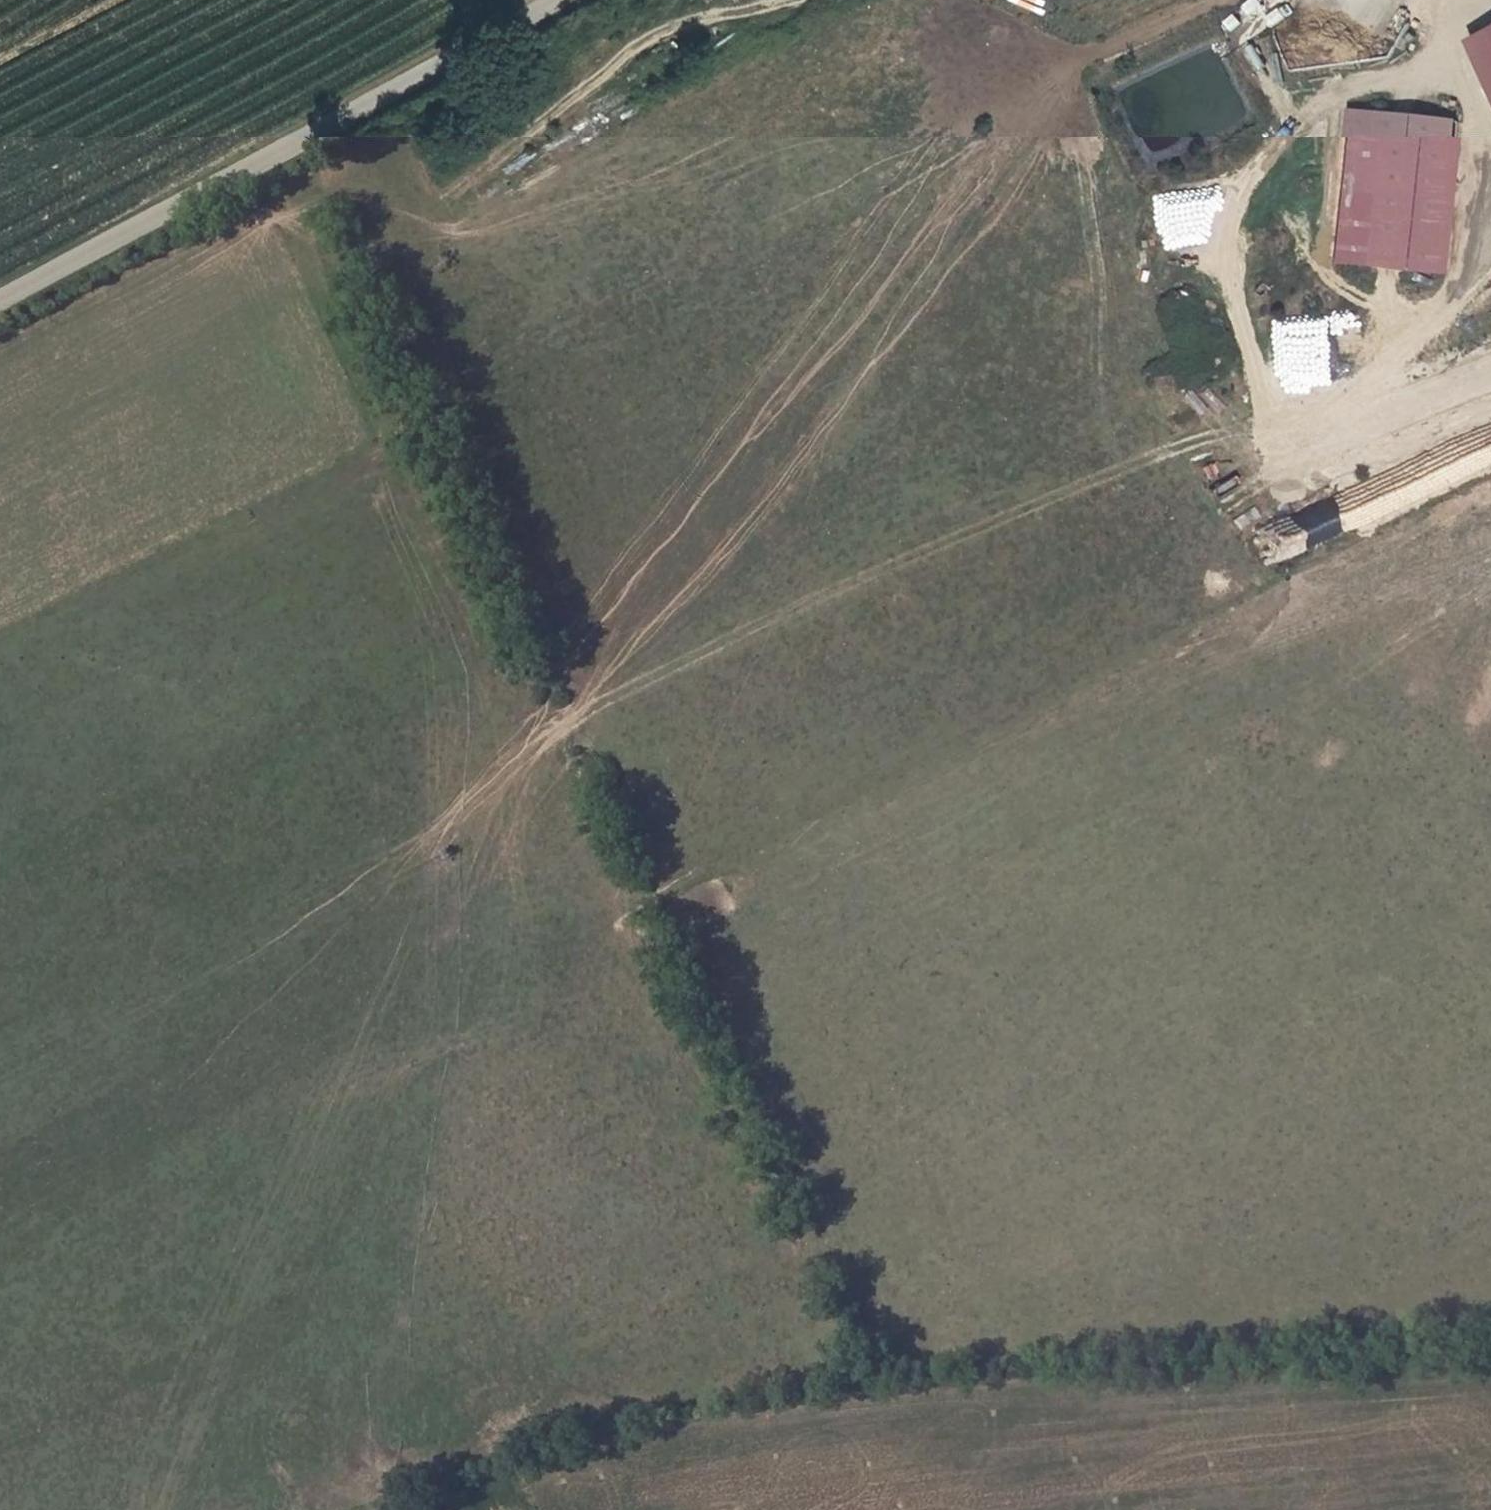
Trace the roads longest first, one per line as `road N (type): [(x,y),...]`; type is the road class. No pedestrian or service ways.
road 1 (unclassified): [(0,288),(519,0)]

